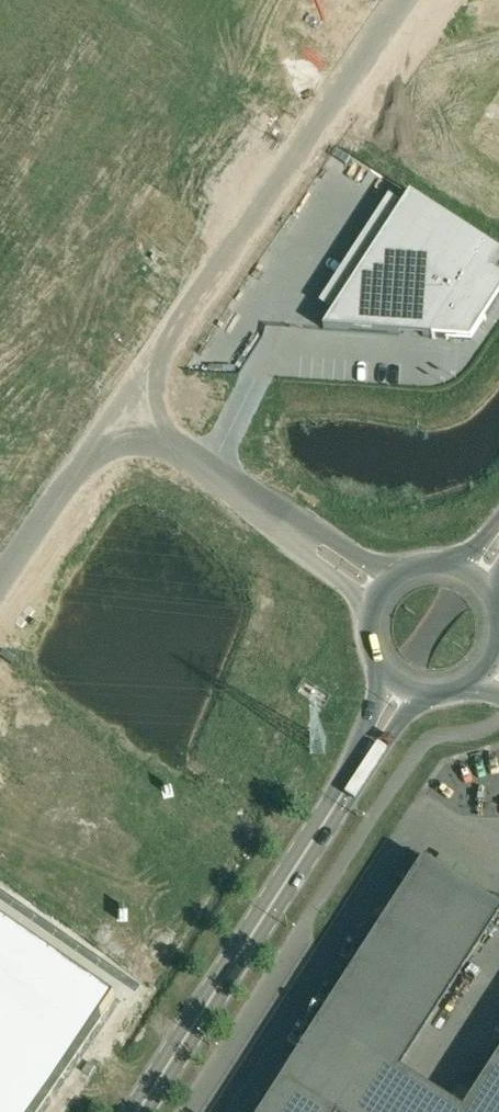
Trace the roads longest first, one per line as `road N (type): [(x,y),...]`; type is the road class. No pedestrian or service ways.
road 1 (secondary): [(139,1111),(354,777),(403,686)]
road 2 (unclassified): [(402,0),(126,409)]
road 3 (unclassified): [(126,409),(0,590)]
road 4 (unclassified): [(303,535),(126,409)]
road 5 (unclassified): [(189,1111),(306,929)]

